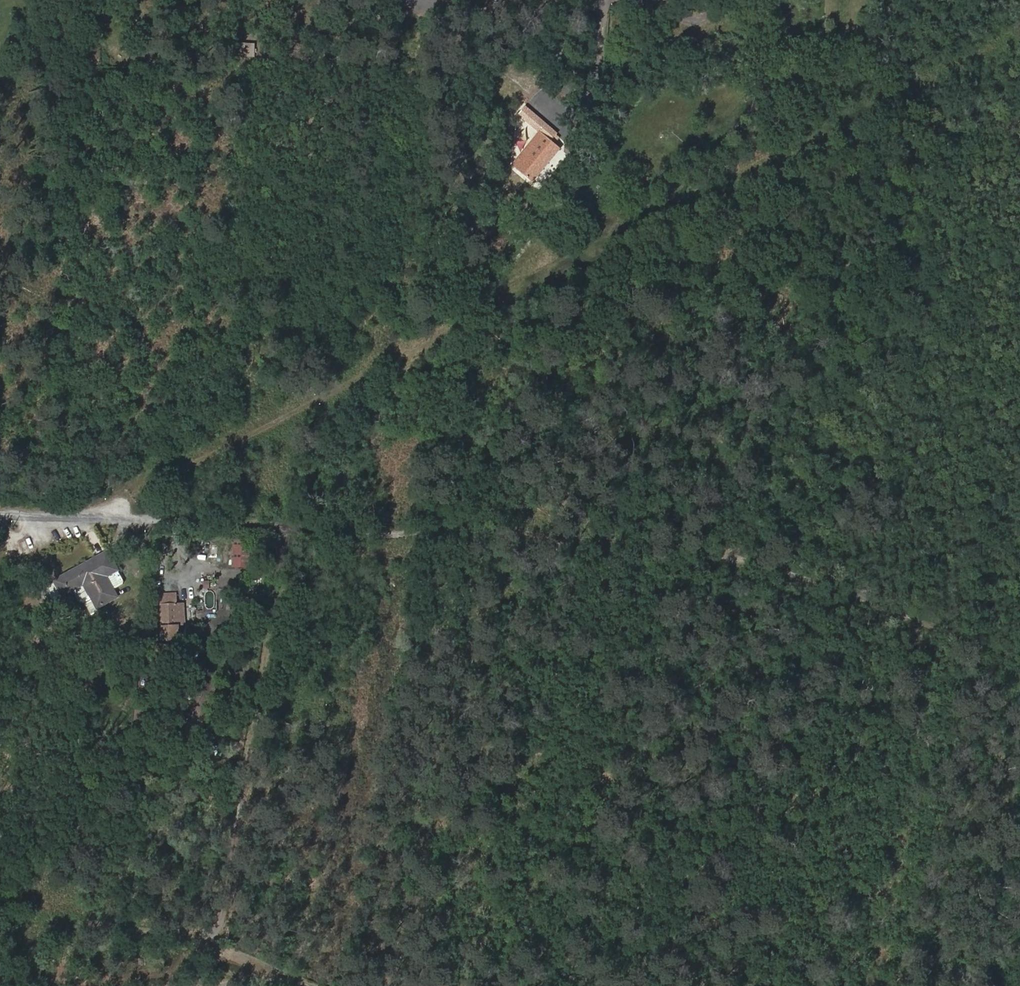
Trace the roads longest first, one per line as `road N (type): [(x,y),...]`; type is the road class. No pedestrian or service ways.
road 1 (residential): [(1019,660),(788,564),(680,549),(0,509)]

